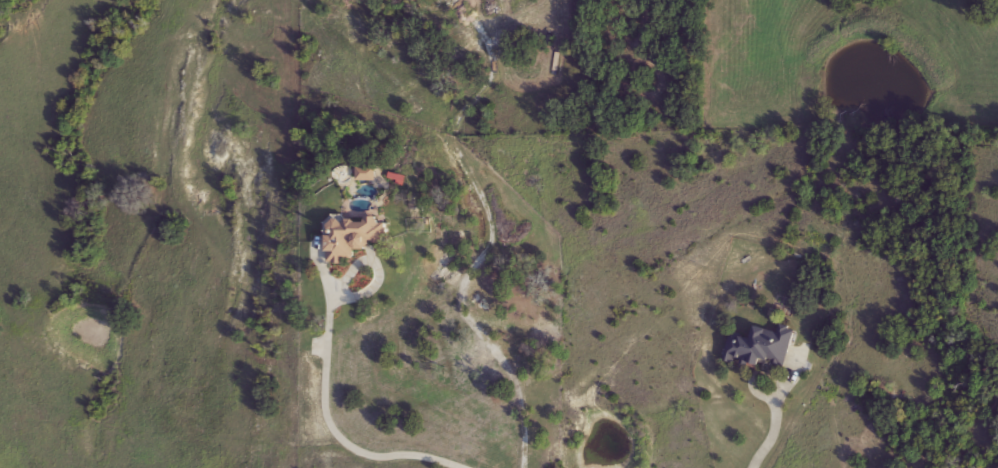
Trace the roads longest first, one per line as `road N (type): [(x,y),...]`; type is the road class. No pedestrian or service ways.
road 1 (track): [(461,0),(482,41),(487,73),(450,131),(488,226),(458,295),(509,375),(525,417),(513,467)]

